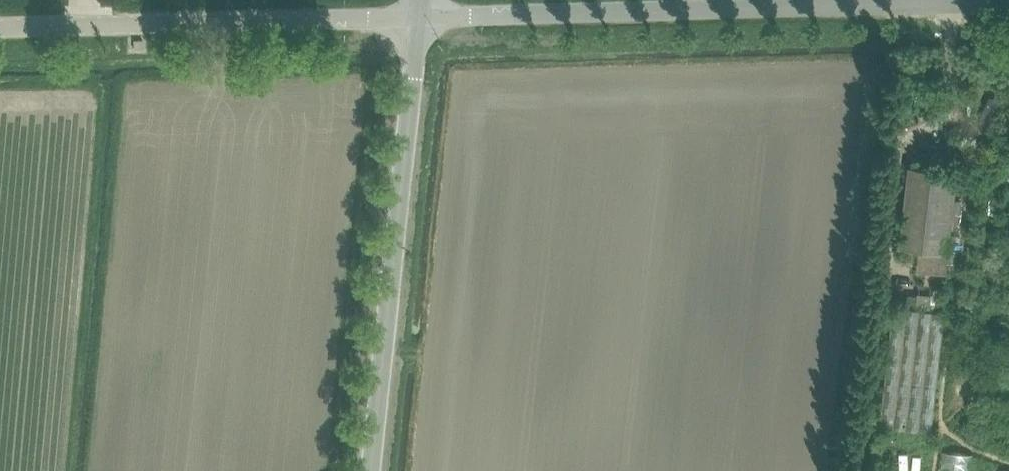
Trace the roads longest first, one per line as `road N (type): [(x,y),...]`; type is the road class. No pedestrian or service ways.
road 1 (tertiary): [(422,21),(1008,6)]
road 2 (unclassified): [(372,470),(422,21)]
road 3 (tertiary): [(0,34),(422,21)]

